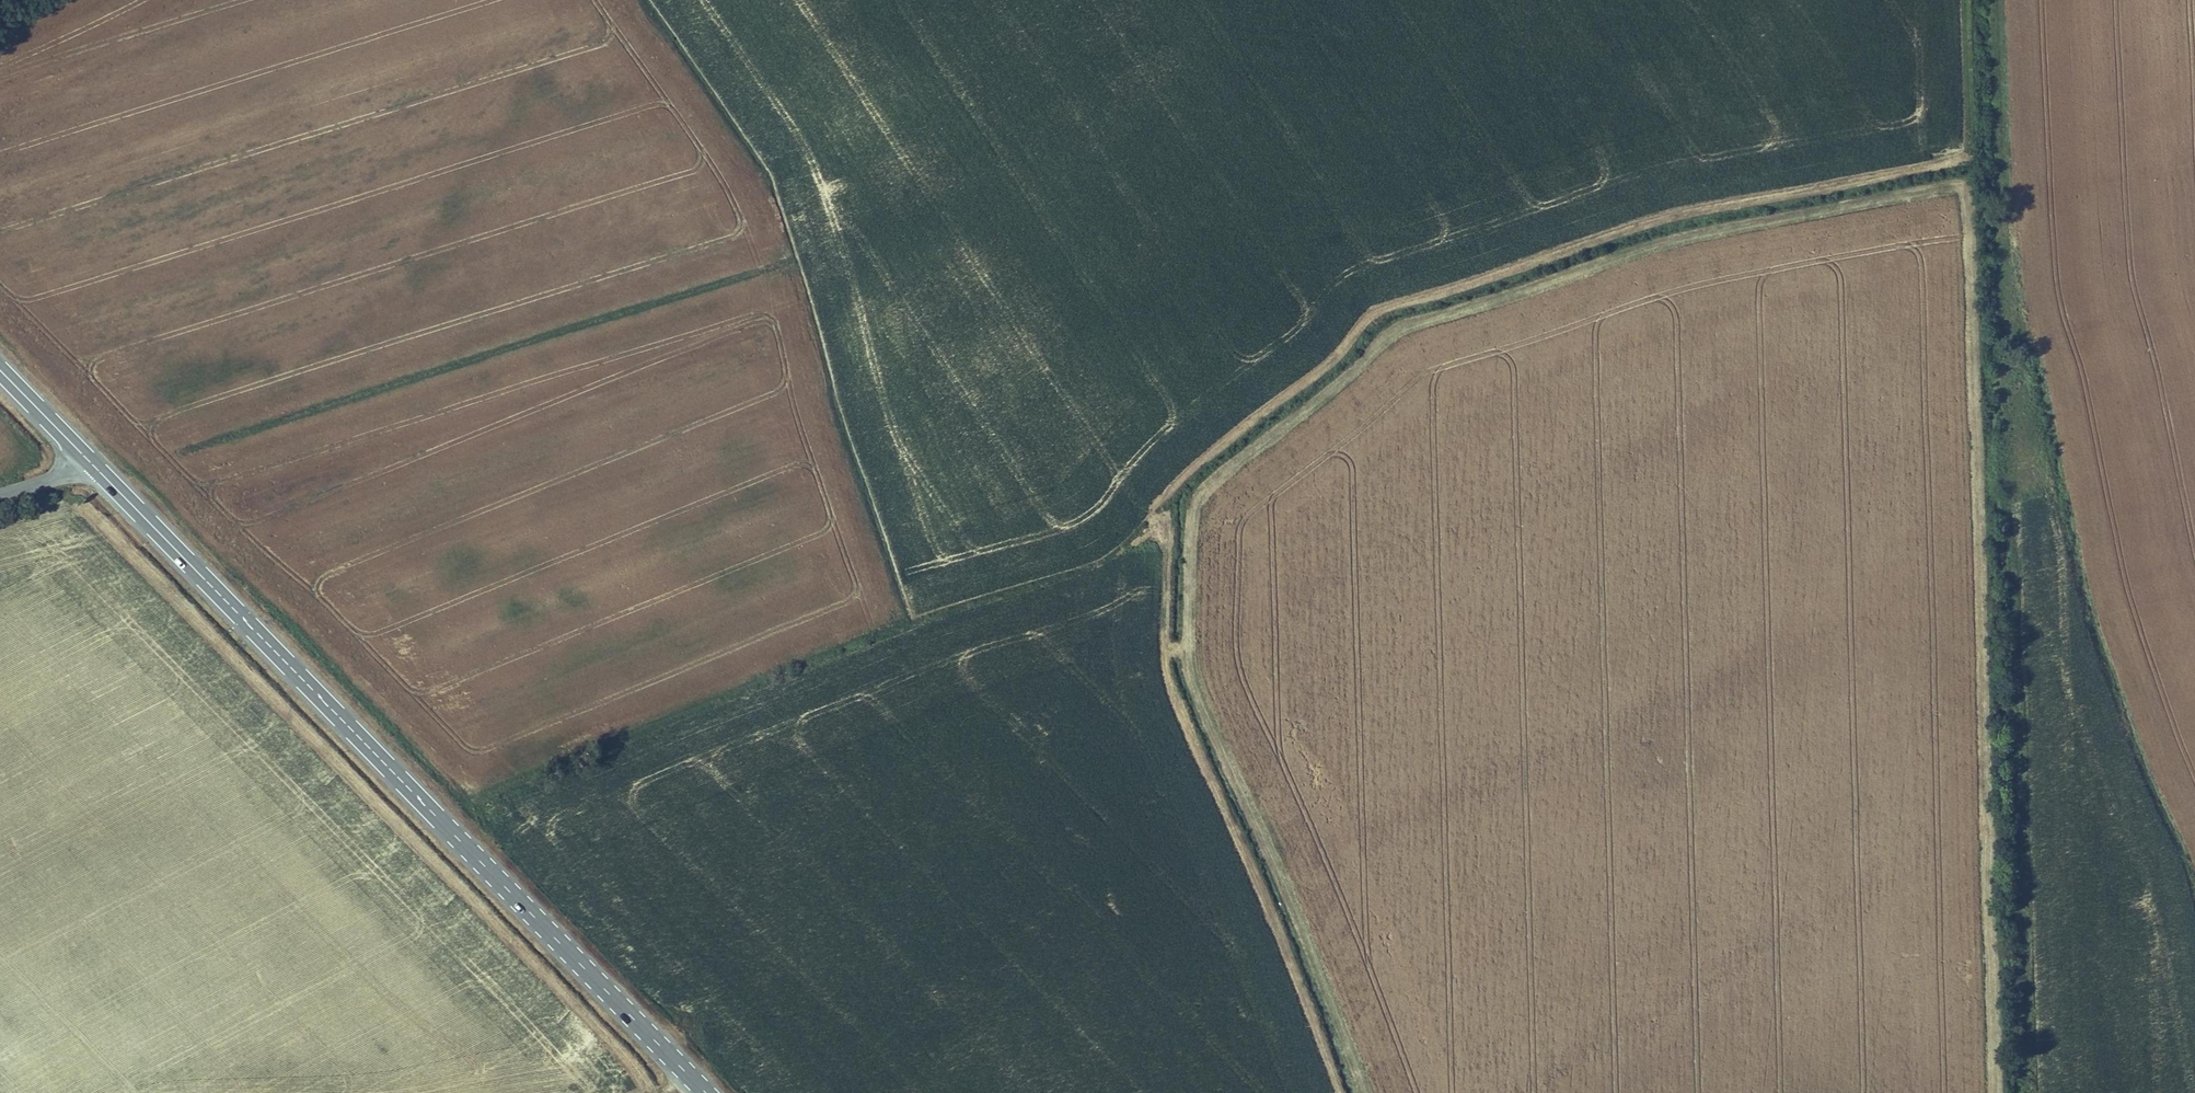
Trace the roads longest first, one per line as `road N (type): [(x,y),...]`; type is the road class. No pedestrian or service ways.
road 1 (primary): [(708,1092),(91,457)]
road 2 (primary): [(91,457),(0,367)]

